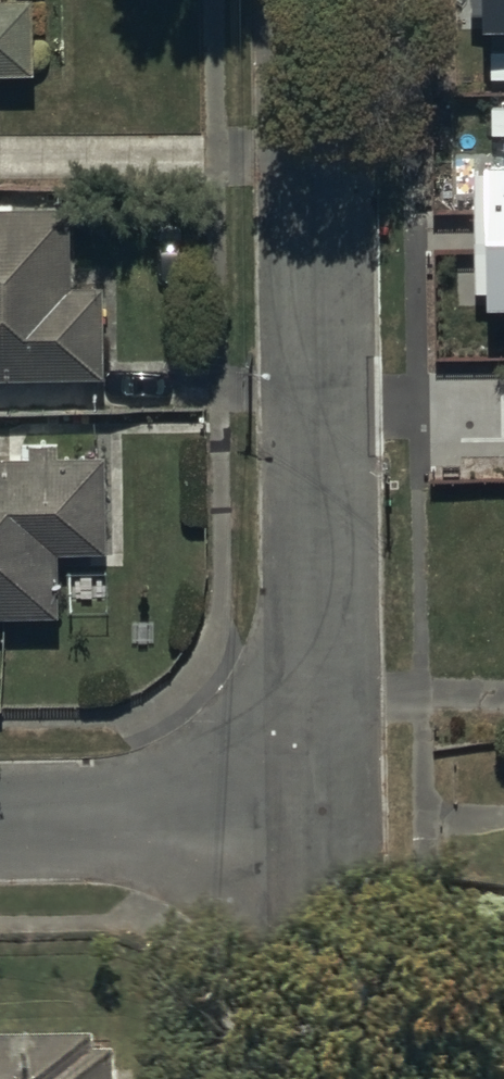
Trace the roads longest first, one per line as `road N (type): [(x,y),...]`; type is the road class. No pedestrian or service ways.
road 1 (residential): [(321,824),(314,0)]
road 2 (residential): [(0,825),(321,824)]
road 3 (residential): [(324,1078),(321,824)]

